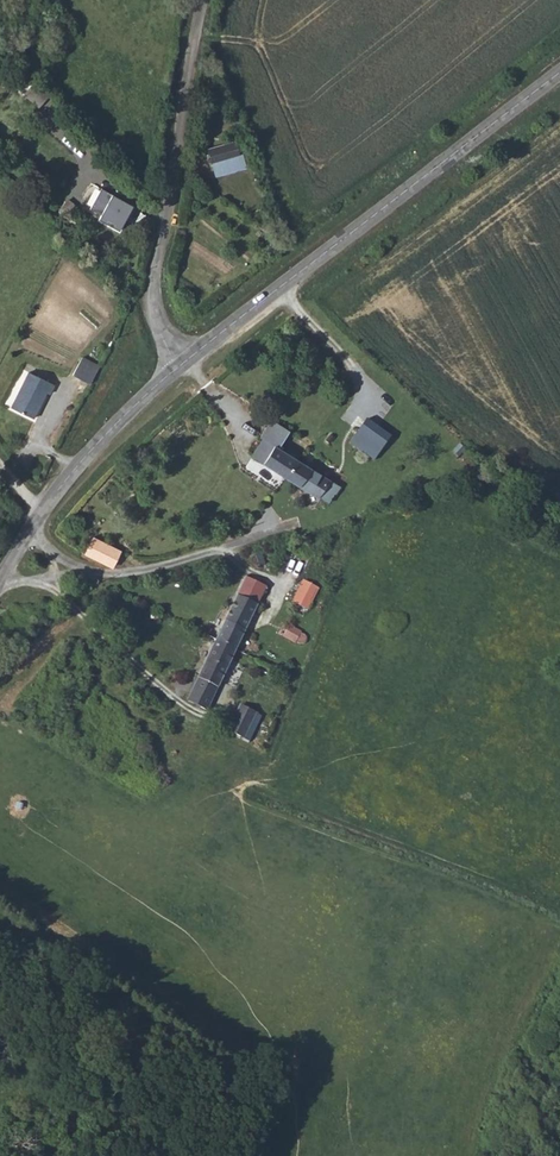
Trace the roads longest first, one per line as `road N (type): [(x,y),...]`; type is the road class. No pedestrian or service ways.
road 1 (tertiary): [(176,368),(559,72)]
road 2 (unclassified): [(176,368),(153,302),(186,73),(206,0)]
road 3 (tertiary): [(0,582),(70,474),(176,368)]

